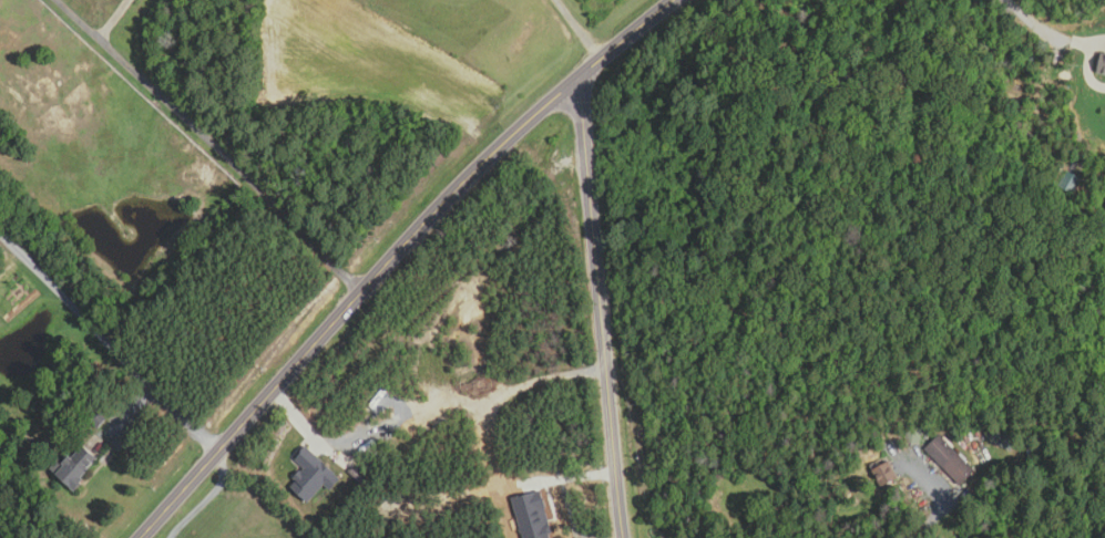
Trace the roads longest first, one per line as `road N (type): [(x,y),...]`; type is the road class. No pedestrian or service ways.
road 1 (primary): [(141,537),(418,230),(525,123),(676,0)]
road 2 (residential): [(627,537),(579,79)]
road 3 (residential): [(219,452),(0,233)]

